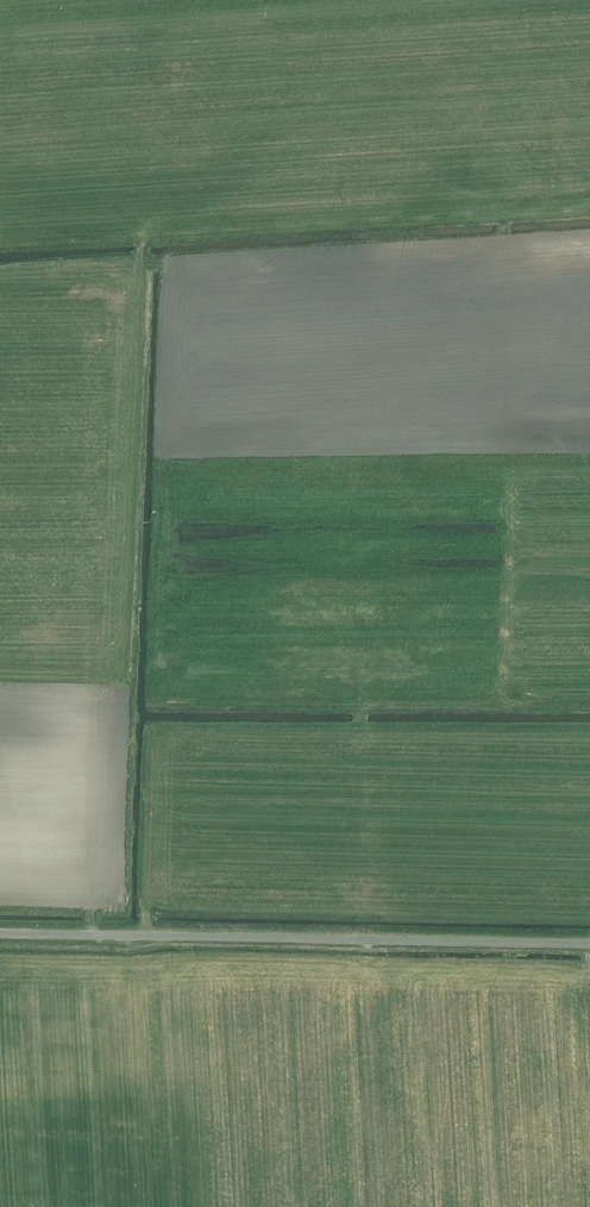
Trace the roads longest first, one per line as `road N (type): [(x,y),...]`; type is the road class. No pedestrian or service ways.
road 1 (unclassified): [(589,945),(0,934)]

